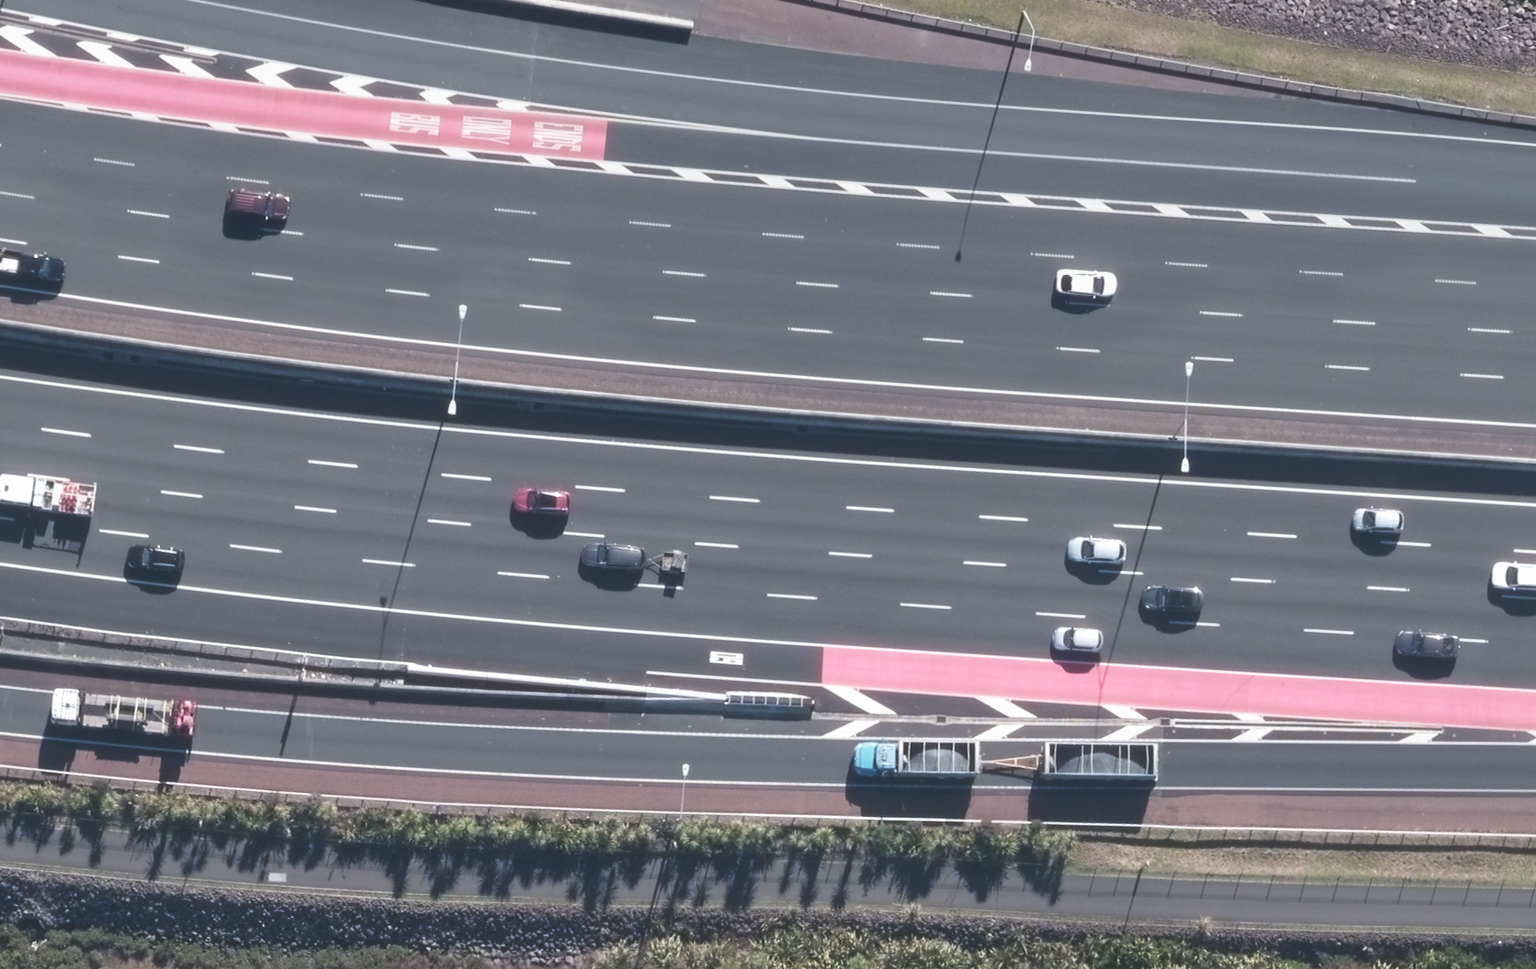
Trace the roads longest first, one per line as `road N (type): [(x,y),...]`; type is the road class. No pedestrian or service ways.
road 1 (motorway): [(0,188),(778,279),(1535,329)]
road 2 (motorway): [(1535,593),(900,557),(0,470)]
road 3 (motorway): [(1535,762),(671,752),(211,725),(0,701)]
road 4 (motorway): [(219,0),(383,33),(1075,137),(1535,197)]

